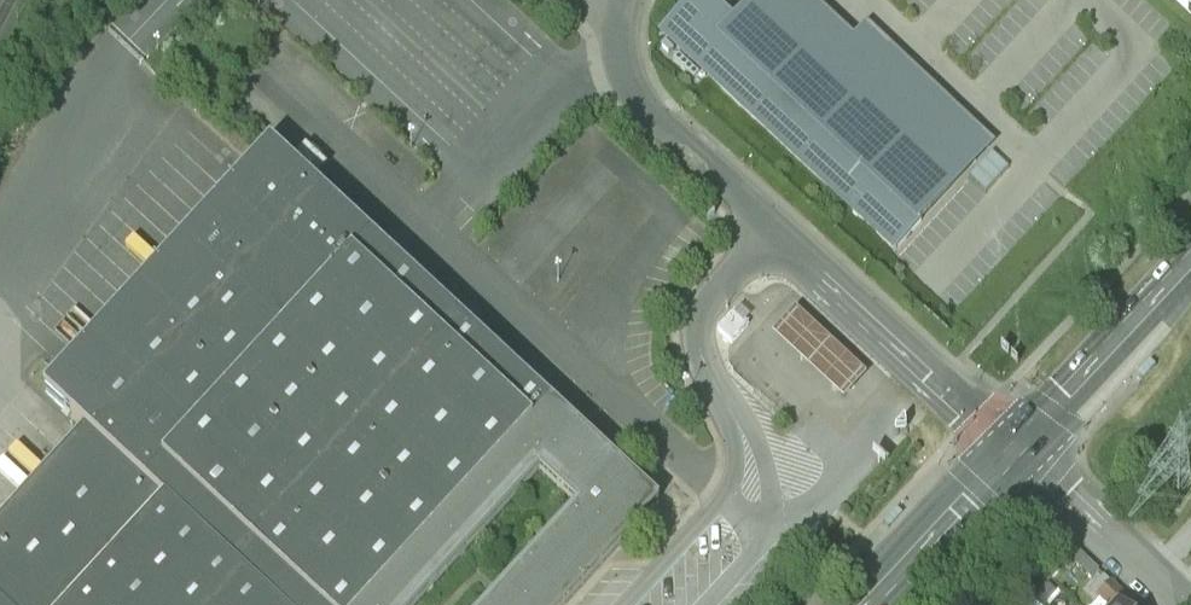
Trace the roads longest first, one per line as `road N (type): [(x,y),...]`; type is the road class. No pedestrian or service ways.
road 1 (unclassified): [(626,0),(623,53),(650,104),(824,276),(1020,449)]
road 2 (secondary): [(1020,449),(1190,263)]
road 3 (residential): [(1020,449),(1187,604)]
road 4 (secondary): [(871,604),(1020,449)]

